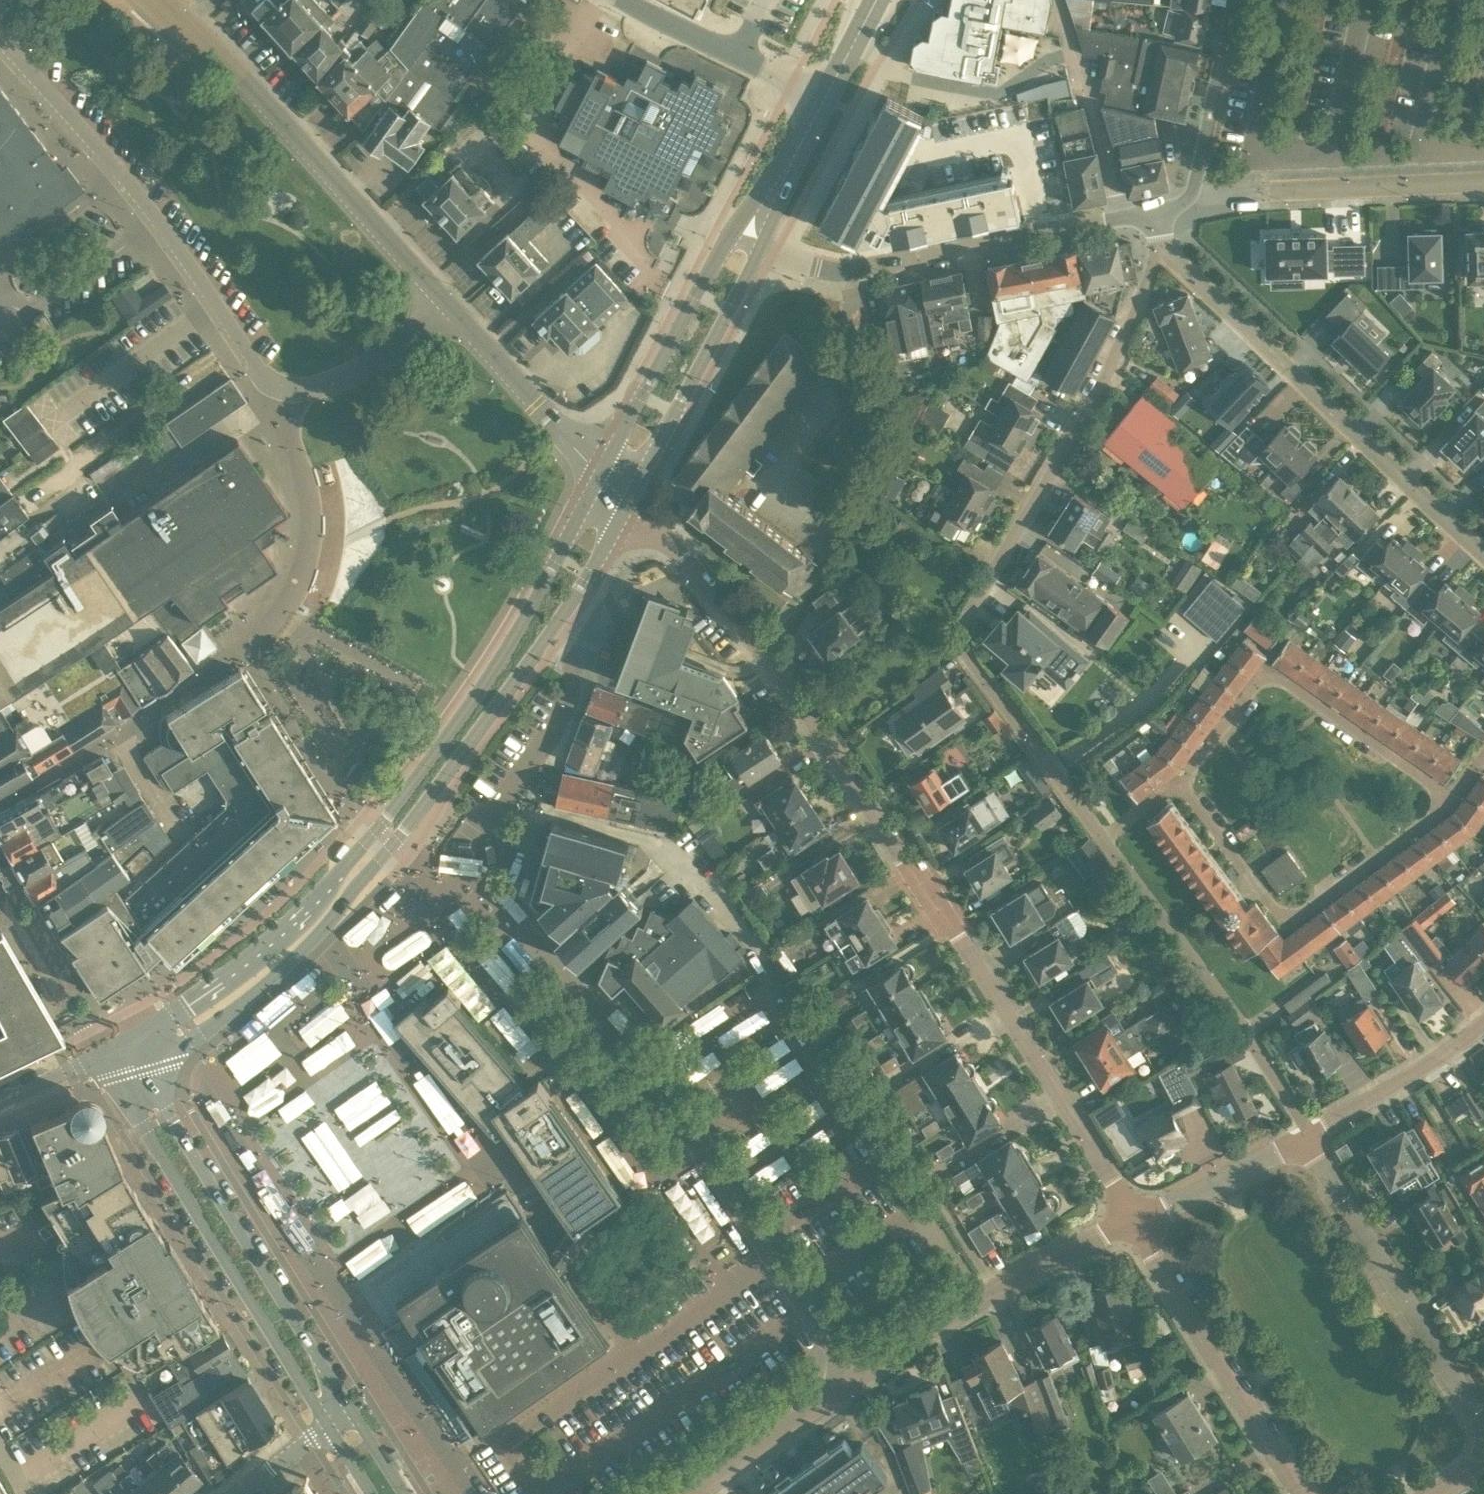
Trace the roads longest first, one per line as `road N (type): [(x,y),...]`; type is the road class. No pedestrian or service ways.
road 1 (residential): [(1134,1220),(920,878),(804,715),(710,590),(624,502)]
road 2 (residential): [(856,1378),(653,1078),(477,879),(477,860),(567,705)]
road 3 (secondary): [(147,1071),(290,961),(387,851),(548,635),(624,502)]
road 4 (secondary): [(600,477),(498,667),(315,902),(261,953),(130,1042)]
road 5 (residential): [(445,304),(388,352),(336,380),(284,390),(264,380),(131,189),(0,41)]
road 6 (residential): [(1483,551),(1160,246),(1161,212)]
road 7 (secondary): [(105,1053),(195,1217),(331,1425)]
road 8 (residential): [(445,304),(164,0)]
road 9 (residential): [(760,247),(841,271),(1161,212)]
road 10 (secondary): [(352,1410),(147,1071)]
road 11 (residential): [(1449,802),(1287,916),(1176,785)]
road 12 (residential): [(1176,785),(1262,678),(1276,676),(1449,802)]
road 13 (residential): [(1483,1426),(1301,1137)]
road 14 (residential): [(1134,1220),(1302,1493)]
road 15 (residential): [(856,1378),(993,1289),(1134,1220)]
road 16 (residential): [(1191,208),(1262,191),(1483,182)]
road 17 (secondary): [(624,502),(760,247)]
road 18 (secondary): [(734,233),(600,477)]
road 19 (residential): [(600,477),(445,304)]
road 20 (residential): [(823,94),(626,0)]
road 21 (residential): [(1301,1137),(1446,1058),(1483,1022)]
road 22 (residential): [(1191,208),(1235,0)]
road 23 (residential): [(693,1493),(856,1378)]
road 24 (residential): [(1134,1220),(1301,1137)]
road 25 (secondary): [(760,247),(831,97)]
road 26 (secondary): [(823,94),(734,233)]

